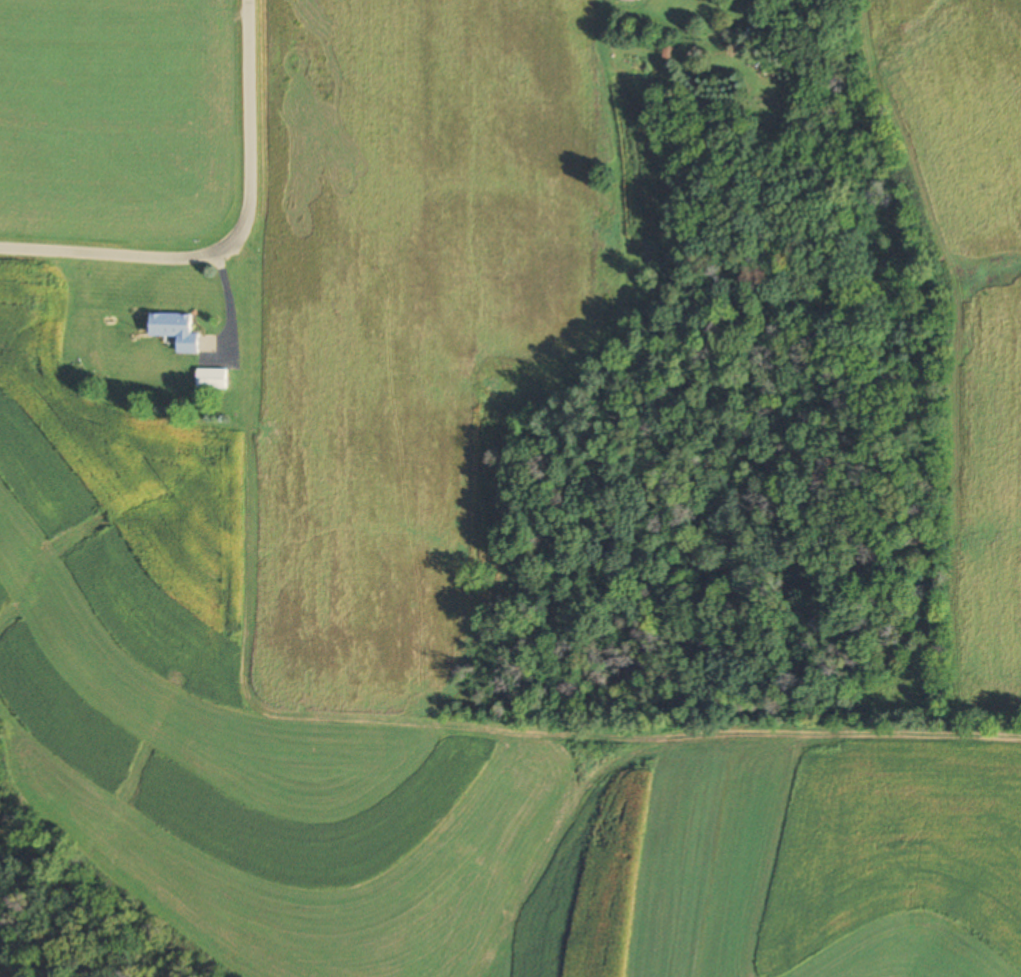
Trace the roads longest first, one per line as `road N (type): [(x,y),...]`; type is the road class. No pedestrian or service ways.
road 1 (residential): [(0,253),(179,261),(236,243),(251,219),(250,0)]

